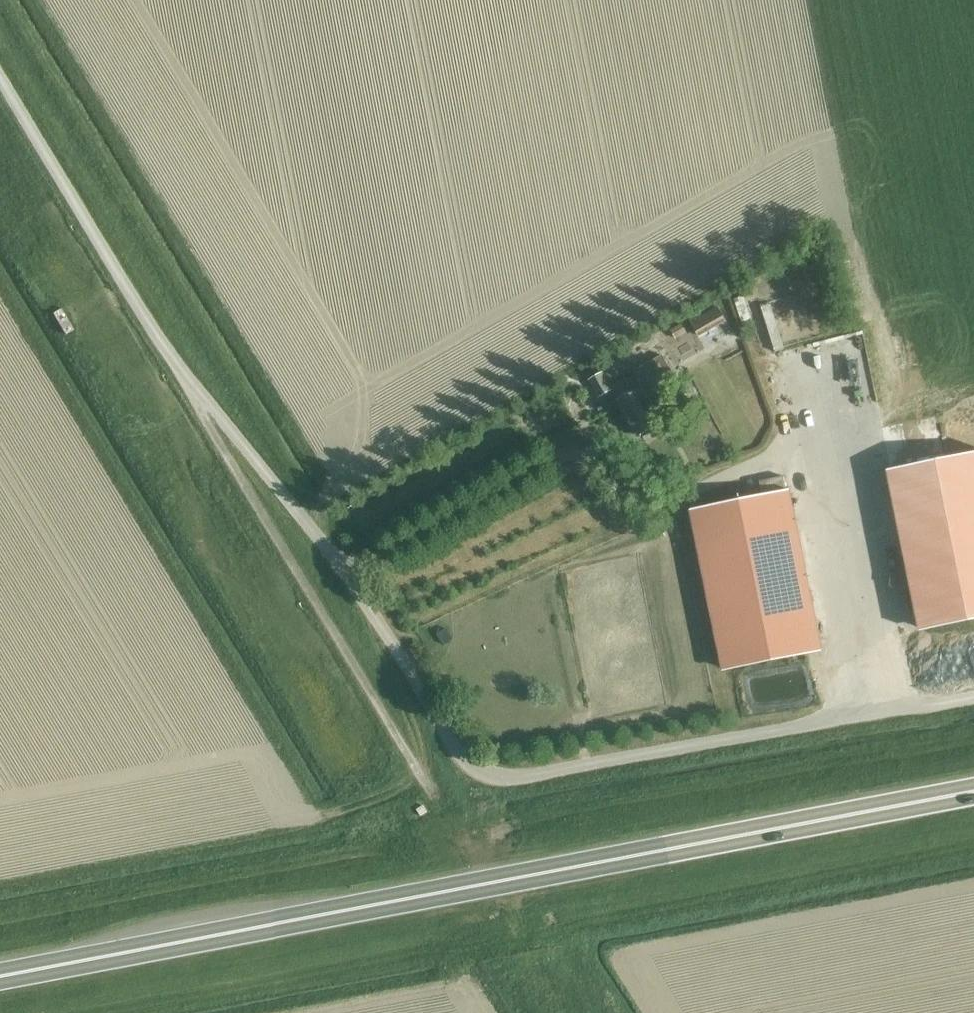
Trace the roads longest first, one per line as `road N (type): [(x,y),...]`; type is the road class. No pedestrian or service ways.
road 1 (trunk): [(0,977),(973,792)]
road 2 (unclassified): [(973,693),(513,778),(475,771),(346,573),(194,392)]
road 3 (unclassified): [(194,392),(205,423),(433,796)]
road 4 (unclassified): [(194,392),(0,69)]

